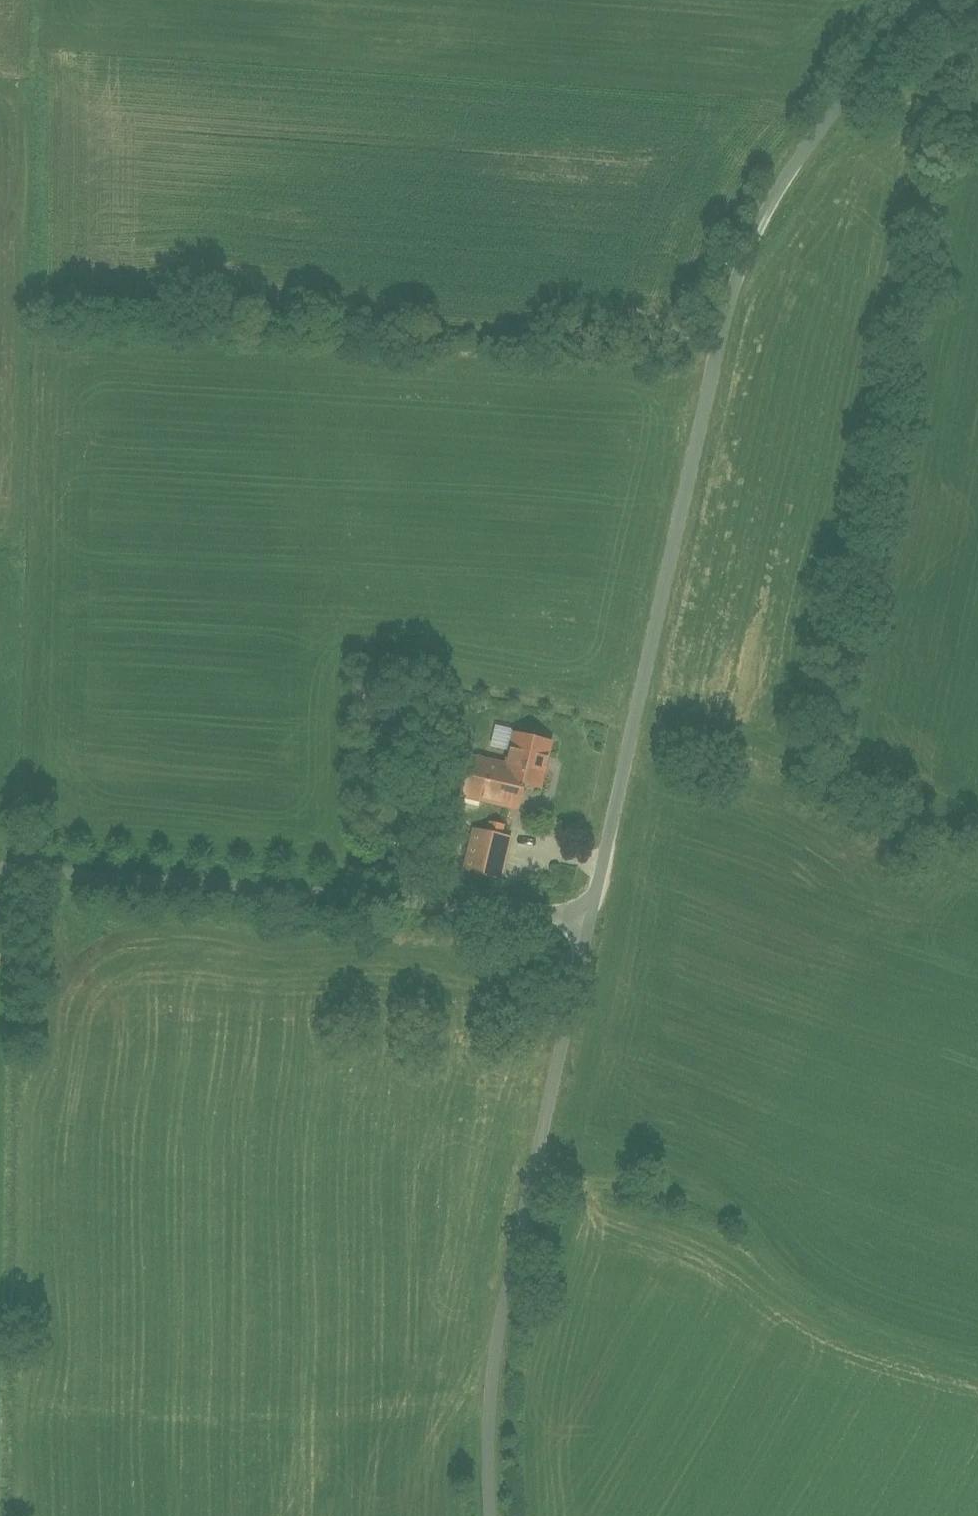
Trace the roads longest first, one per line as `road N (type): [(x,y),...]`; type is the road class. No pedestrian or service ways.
road 1 (residential): [(588,918),(733,291),(798,158),(924,0)]
road 2 (residential): [(489,1515),(498,1319),(588,918)]
road 3 (residential): [(0,867),(588,918)]

